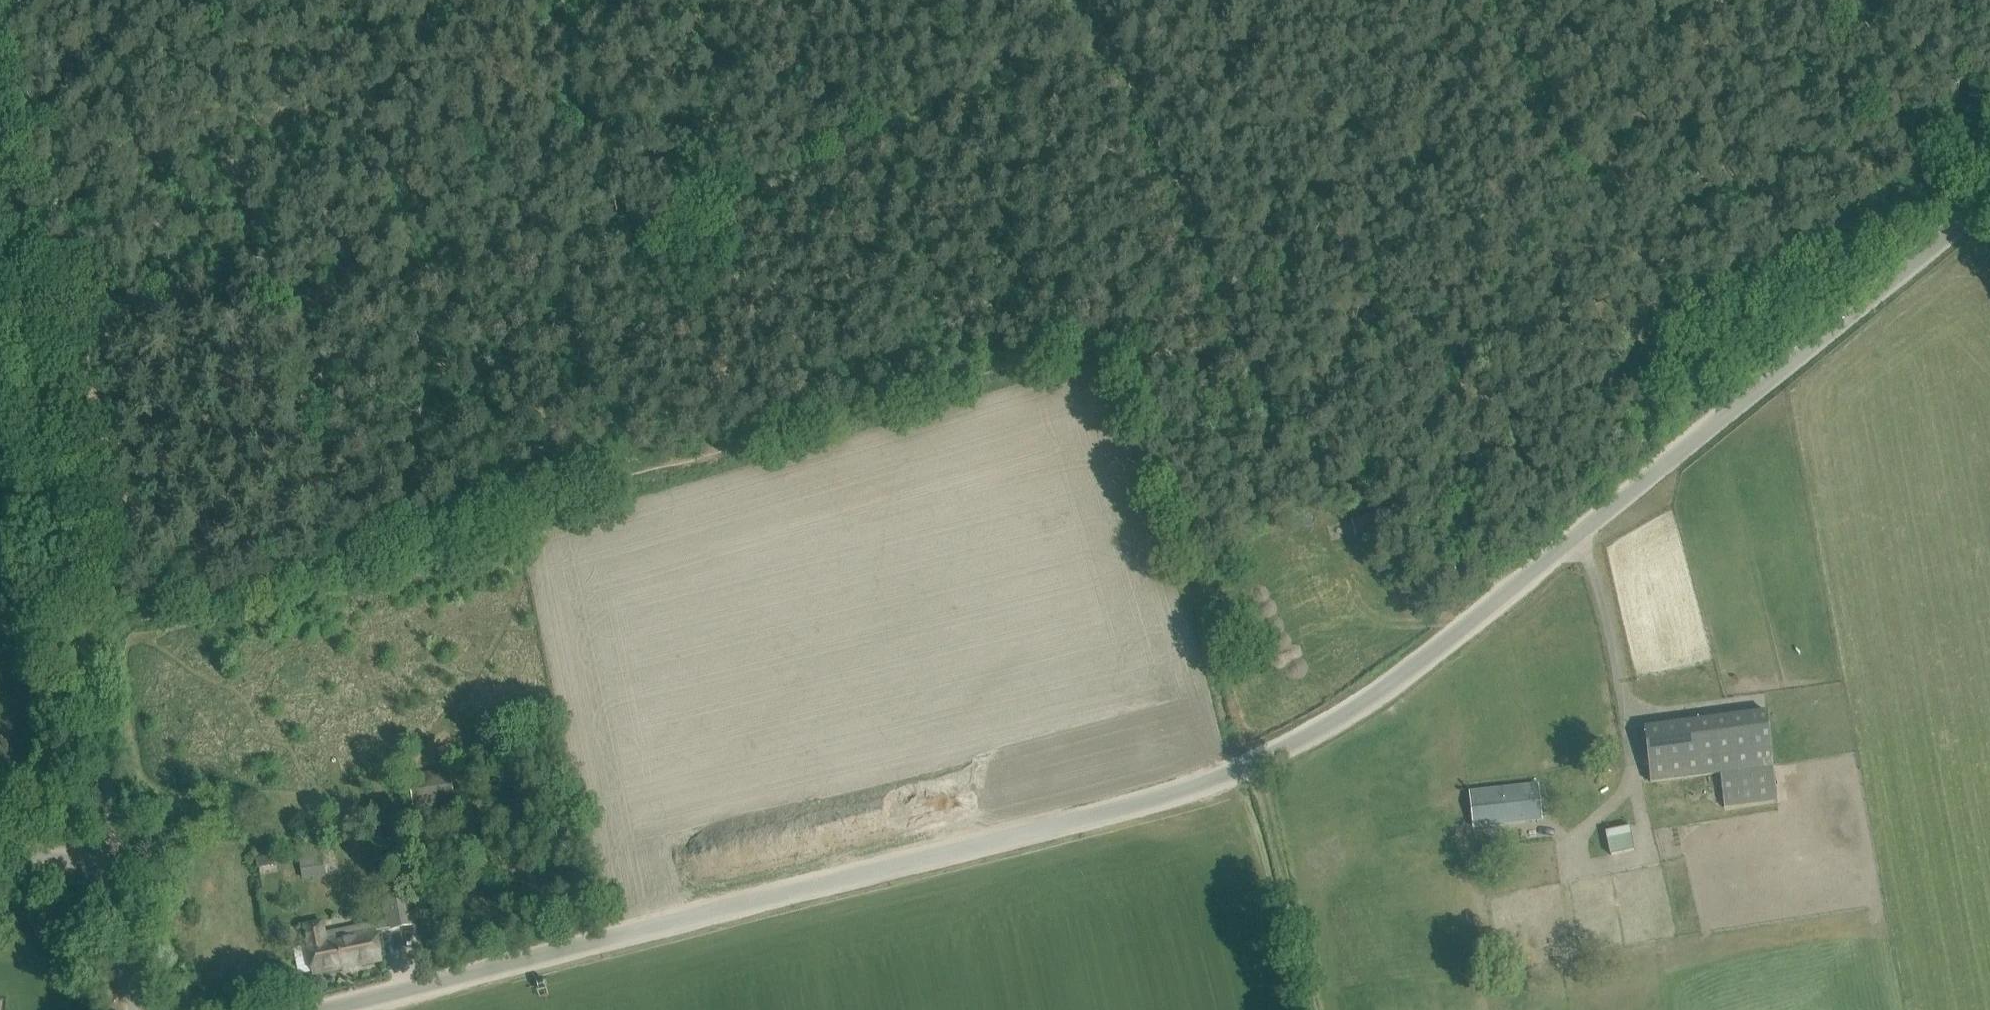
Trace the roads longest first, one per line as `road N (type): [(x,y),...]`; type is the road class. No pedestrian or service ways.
road 1 (unclassified): [(321,1009),(1181,790),(1251,762),(1359,707),(1989,197)]
road 2 (track): [(75,618),(0,190)]
road 3 (track): [(108,873),(112,845),(75,618)]
road 4 (track): [(1251,762),(1275,828),(1315,1009)]
road 5 (unclassified): [(136,1009),(120,900),(108,873),(84,861),(0,850)]

